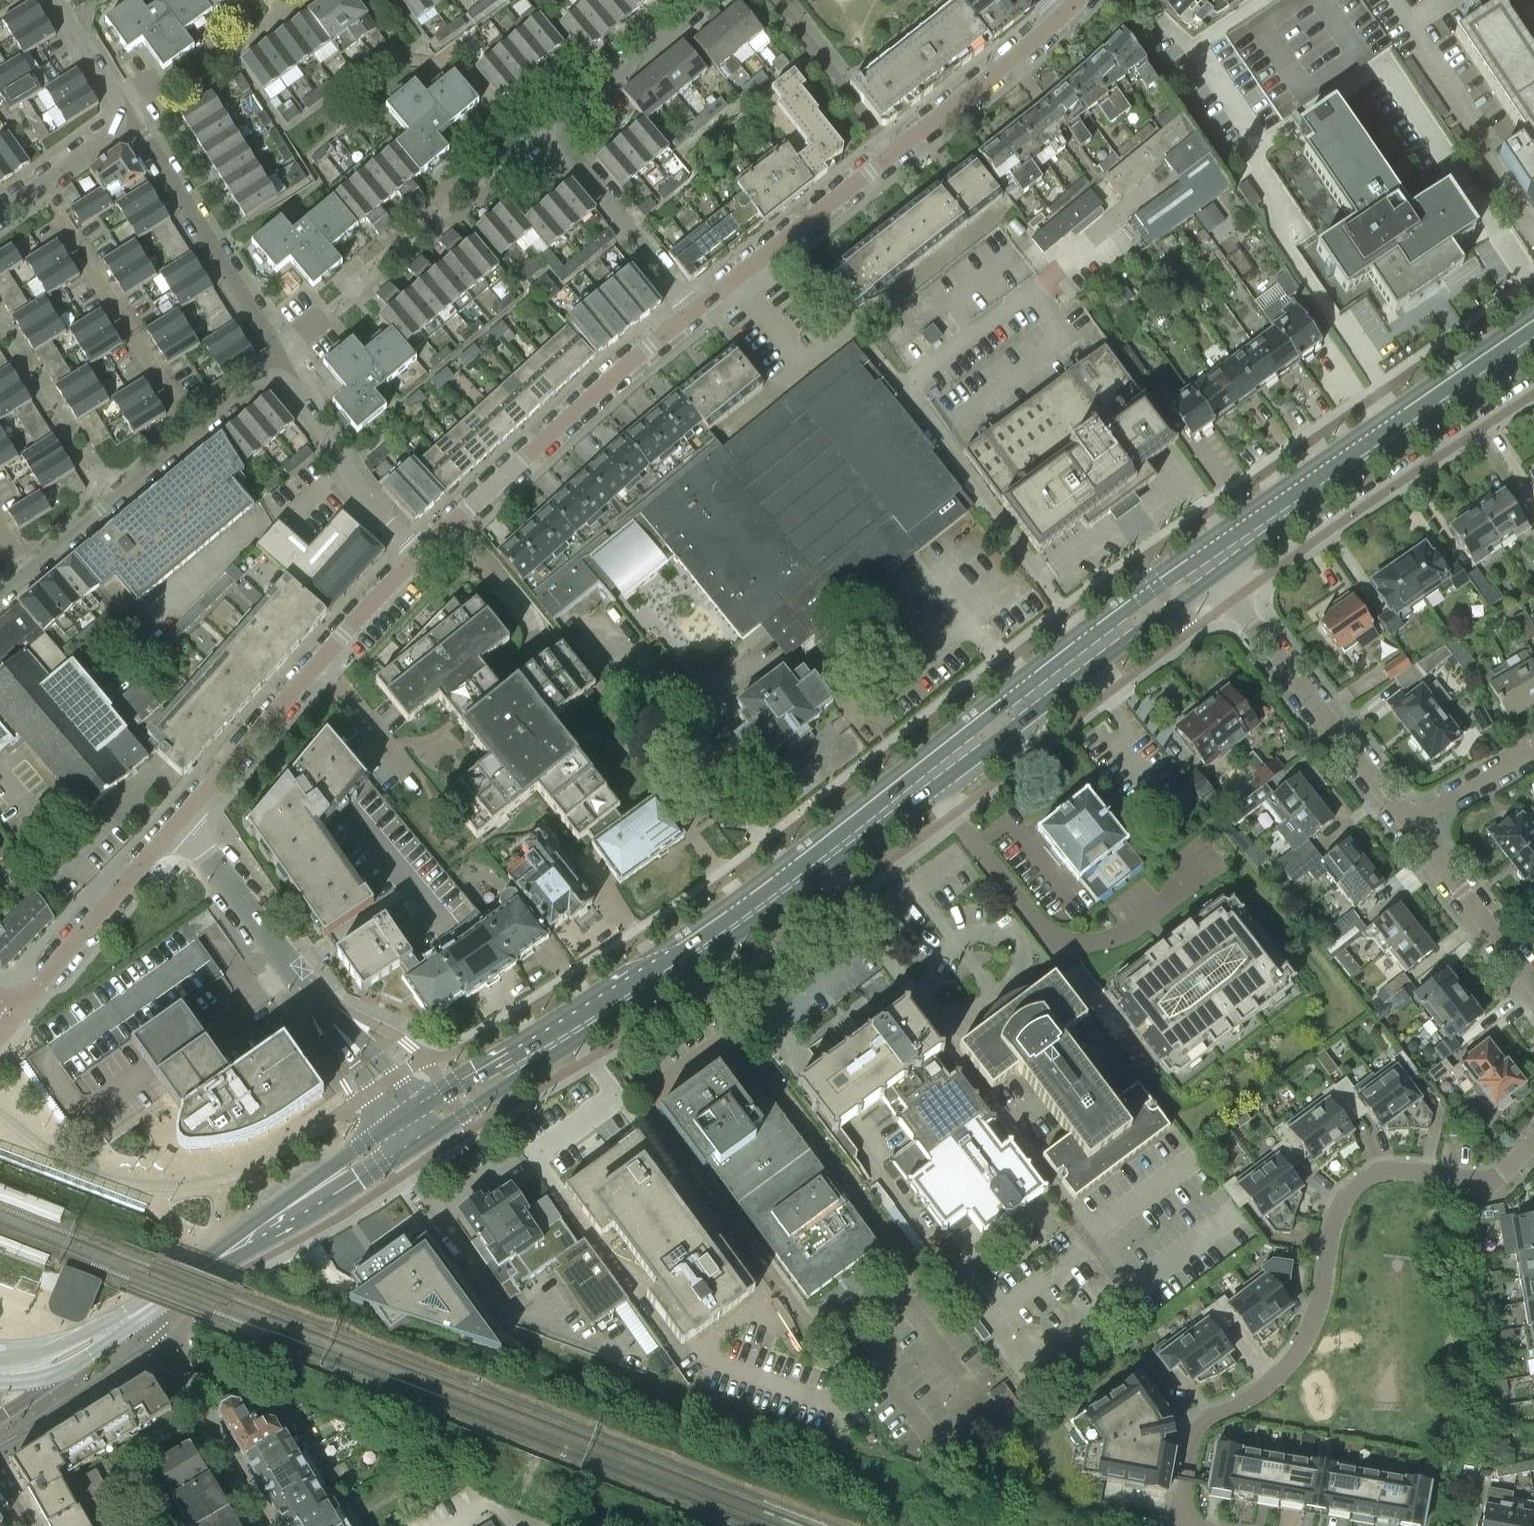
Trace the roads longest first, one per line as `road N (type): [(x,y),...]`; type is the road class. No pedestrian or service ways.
road 1 (secondary): [(413,1131),(781,890),(1211,565)]
road 2 (residential): [(1533,1137),(1499,1175),(1381,1169),(1346,1193),(1327,1287),(1299,1351),(1260,1400),(1202,1428),(1184,1485),(1186,1525)]
road 3 (residential): [(692,313),(1065,13)]
road 4 (residential): [(692,313),(552,131),(712,0)]
road 5 (secondary): [(1211,565),(1533,338)]
road 6 (residential): [(182,817),(413,1131)]
road 7 (residential): [(420,554),(692,313)]
road 8 (residential): [(1234,599),(1533,394)]
road 9 (residential): [(182,817),(420,554)]
road 10 (secondary): [(136,1314),(413,1131)]
road 11 (residential): [(194,434),(42,188)]
road 12 (residential): [(1409,823),(1234,599)]
road 13 (residential): [(280,363),(137,120)]
road 14 (residential): [(10,1019),(182,817)]
road 15 (residential): [(266,1525),(136,1314)]
road 16 (residential): [(280,363),(361,494),(420,554)]
road 17 (residential): [(194,434),(33,579)]
road 18 (residential): [(1533,989),(1409,823)]
road 19 (residential): [(1409,823),(1533,754)]
road 20 (residential): [(137,120),(63,0)]
road 21 (secondary): [(118,1324),(51,1348),(0,1355)]

